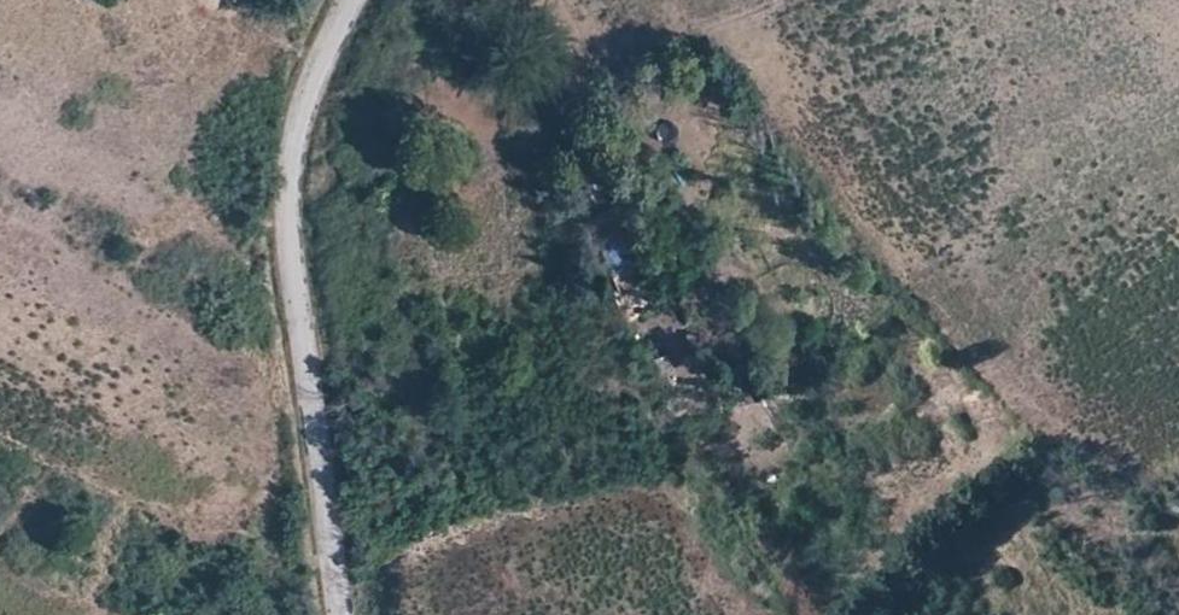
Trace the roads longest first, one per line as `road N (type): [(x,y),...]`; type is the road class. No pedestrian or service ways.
road 1 (unclassified): [(351,0),(304,88),(288,141),(282,219),(341,614)]

